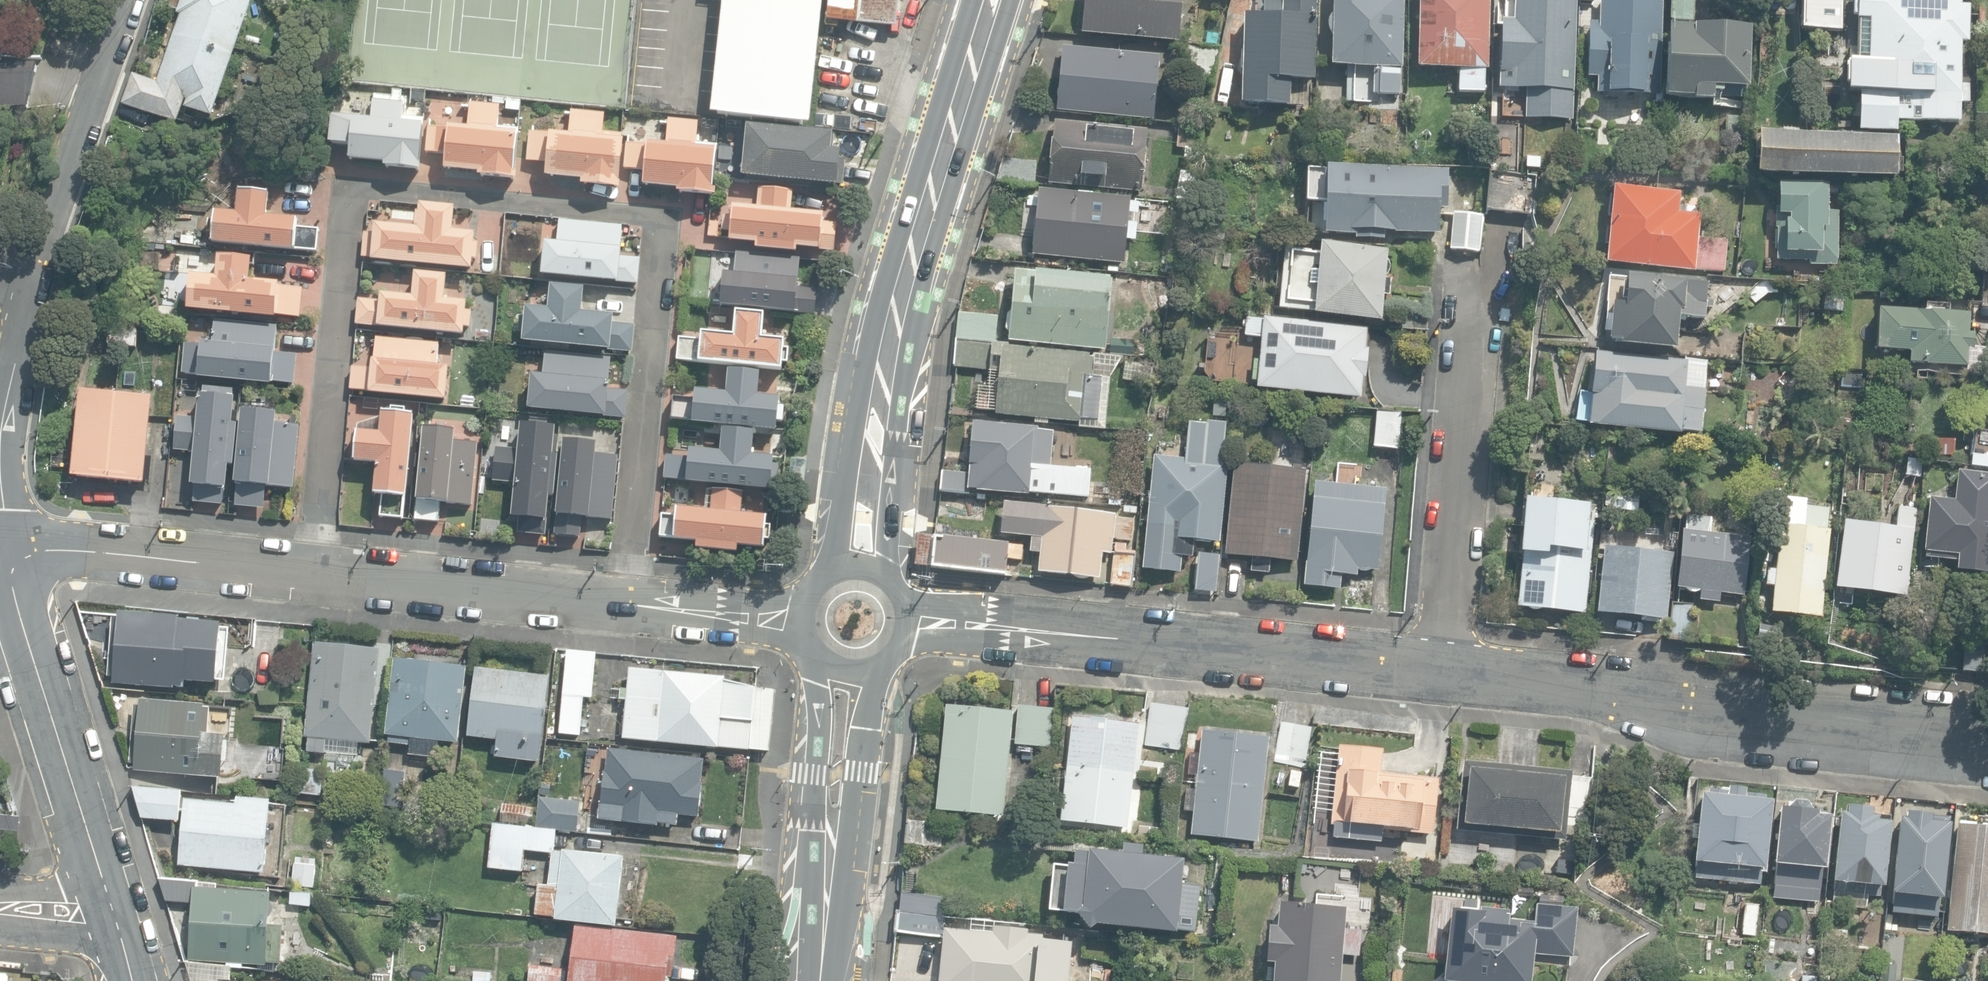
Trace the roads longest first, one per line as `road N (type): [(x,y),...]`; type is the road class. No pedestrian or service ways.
road 1 (residential): [(6,554),(83,551),(812,621)]
road 2 (secondary): [(993,0),(881,394),(864,576)]
road 3 (residential): [(901,626),(1448,674)]
road 4 (residential): [(1448,674),(1987,739)]
road 5 (residential): [(1504,237),(1476,288),(1448,674)]
road 6 (residential): [(6,554),(116,920)]
road 7 (secondary): [(854,666),(820,980)]
road 8 (residential): [(126,0),(40,262)]
road 9 (residential): [(40,262),(0,457)]

